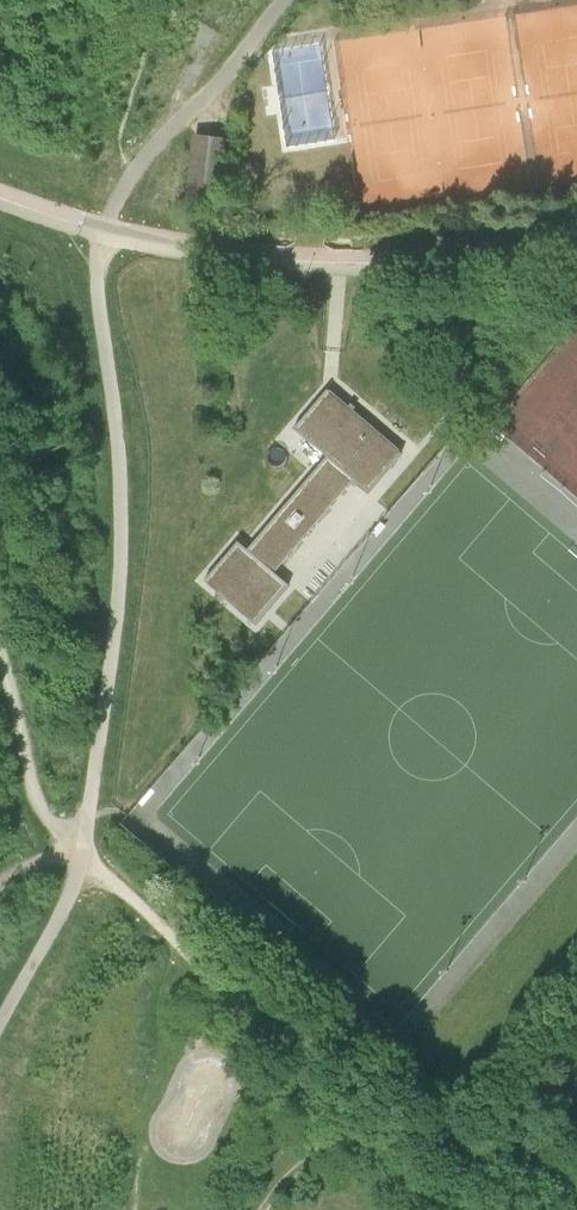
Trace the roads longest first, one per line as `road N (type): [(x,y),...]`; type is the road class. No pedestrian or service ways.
road 1 (track): [(512,1209),(457,1188),(357,1124),(83,847)]
road 2 (track): [(0,608),(36,786),(83,847)]

